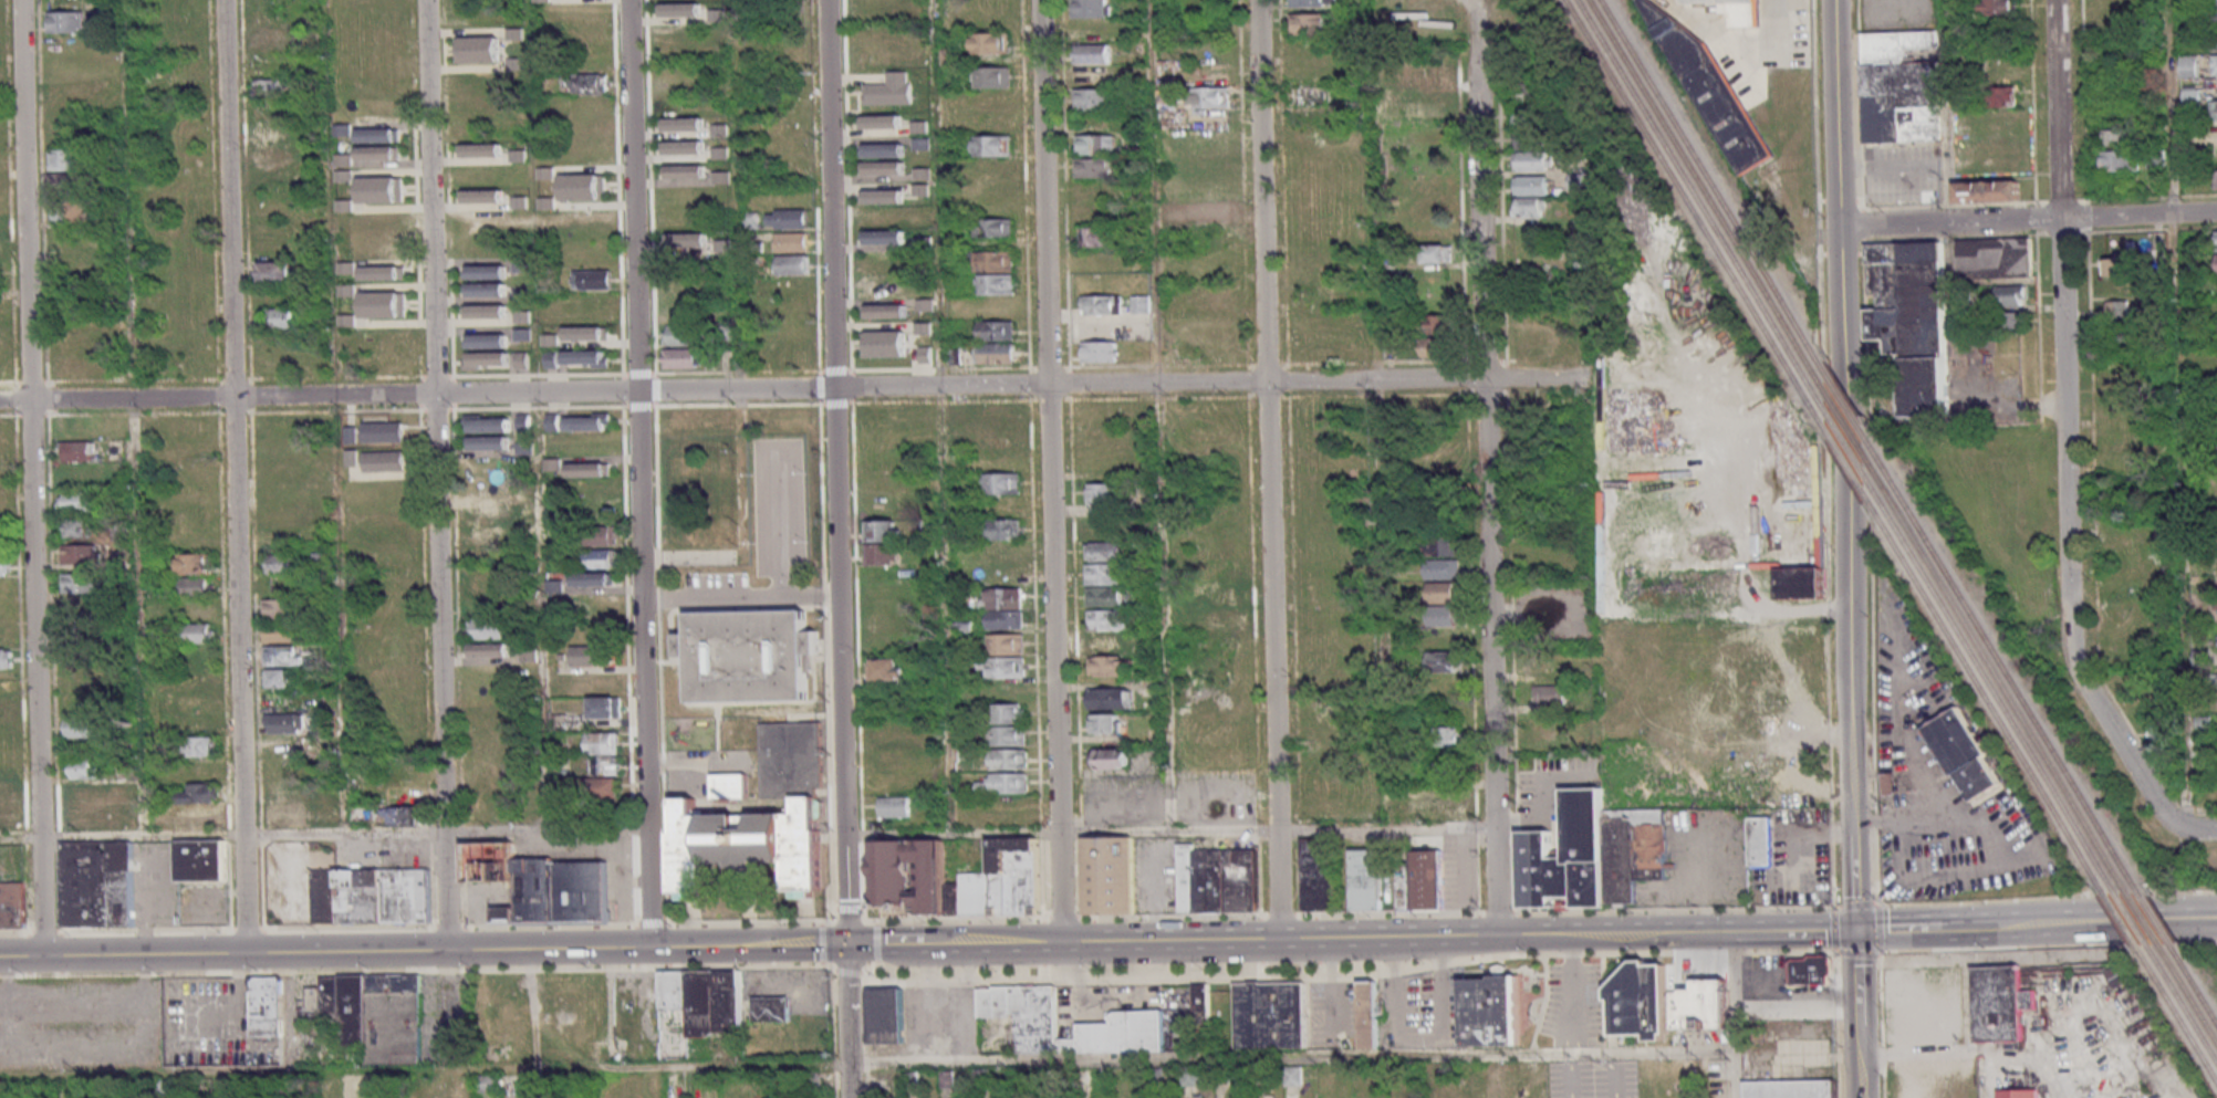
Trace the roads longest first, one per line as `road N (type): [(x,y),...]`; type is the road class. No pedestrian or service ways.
road 1 (residential): [(1484,378),(0,401)]
road 2 (residential): [(21,0),(42,958)]
road 3 (residential): [(244,954),(223,0)]
road 4 (residential): [(425,0),(447,951)]
road 5 (residential): [(649,948),(627,0)]
road 6 (residential): [(825,0),(845,944)]
road 7 (residential): [(1060,941),(1040,0)]
road 8 (residential): [(1256,0),(1278,939)]
road 9 (residential): [(2053,0),(2068,653),(2158,812),(2182,828),(2216,829)]
road 10 (secondary): [(1851,835),(1833,0)]
road 11 (secondary): [(1495,935),(927,943)]
road 12 (secondary): [(547,949),(0,958)]
road 13 (residential): [(1492,827),(1484,378)]
road 14 (residential): [(1838,228),(2216,213)]
road 15 (residential): [(1484,378),(1475,0)]
road 16 (tertiary): [(1853,930),(2216,919)]
road 17 (secondary): [(758,945),(547,949)]
road 18 (secondary): [(1731,932),(1569,934)]
road 19 (residential): [(851,1097),(845,944)]
road 20 (secondary): [(1853,930),(1731,932)]

